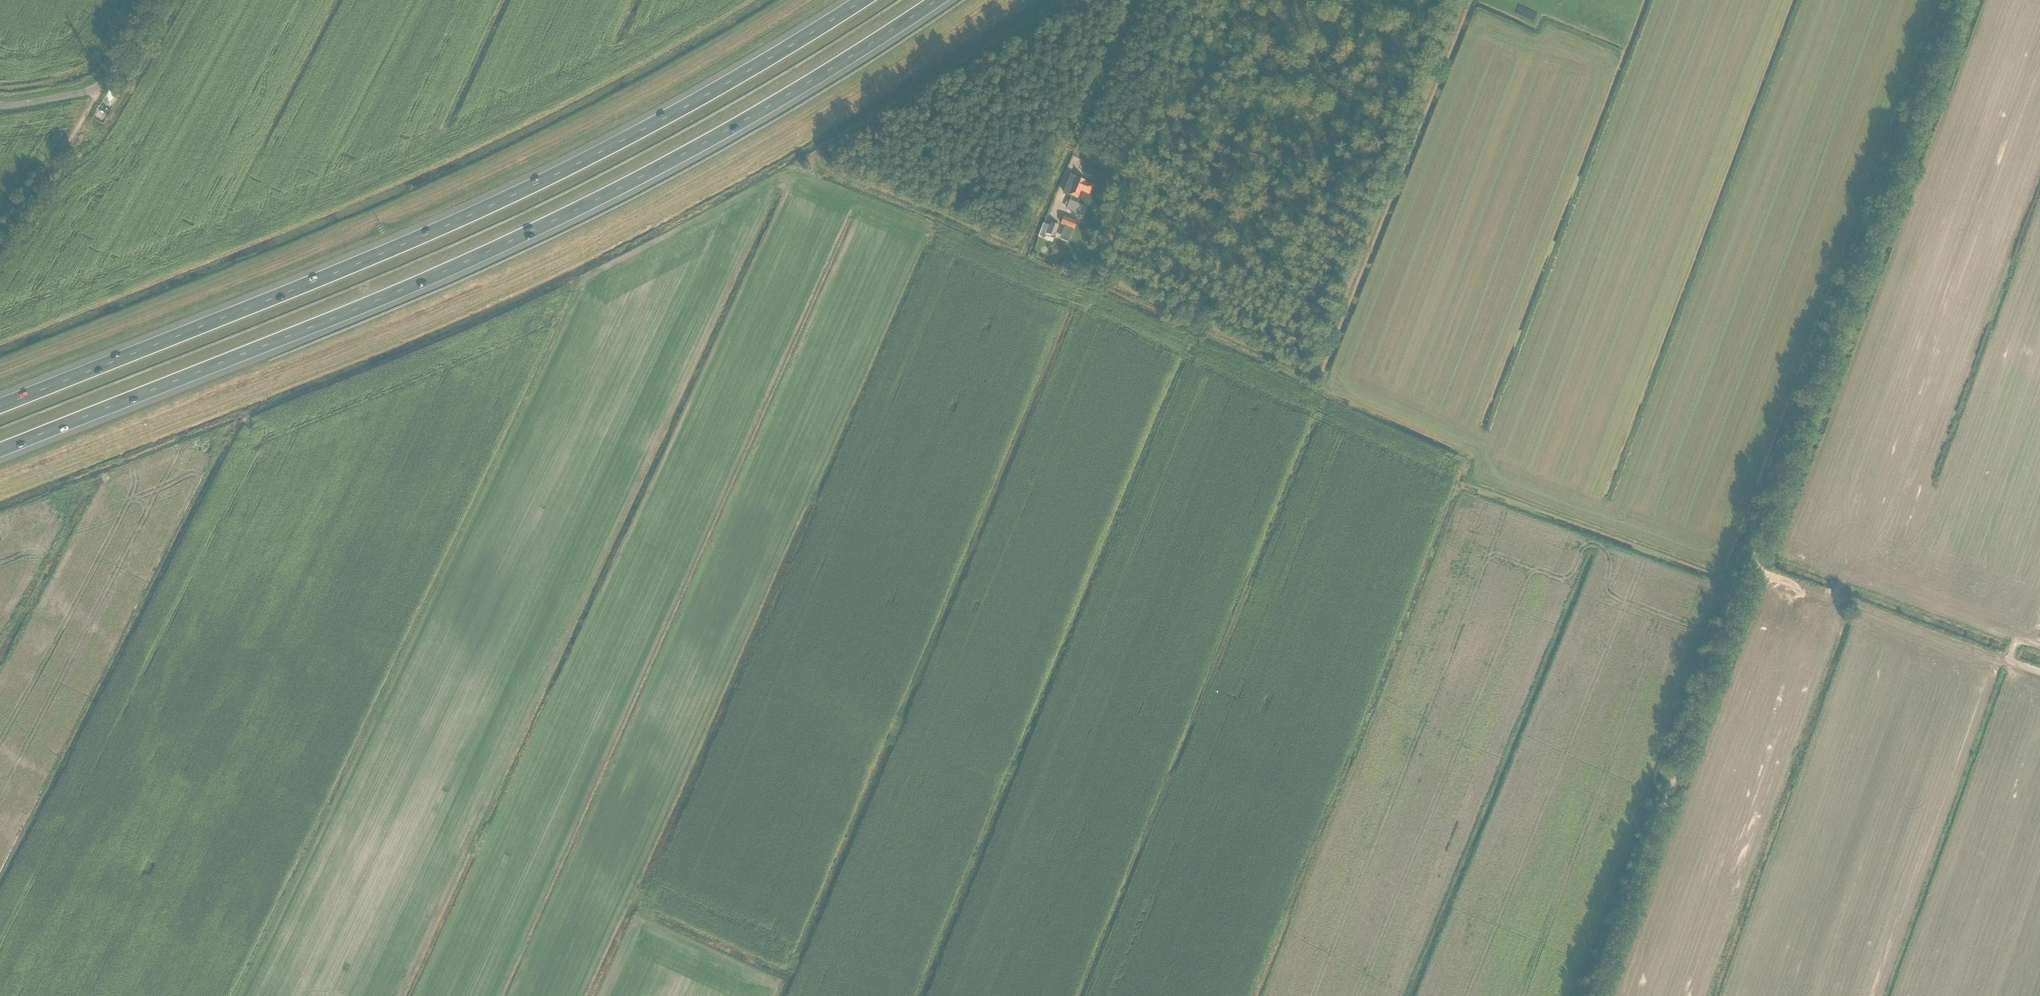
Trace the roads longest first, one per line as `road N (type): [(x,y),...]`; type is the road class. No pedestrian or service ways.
road 1 (unclassified): [(1587,995),(1960,0)]
road 2 (motorway): [(0,450),(532,231),(684,154),(937,0)]
road 3 (motorway): [(862,0),(550,178),(0,407)]
road 4 (unclassified): [(0,105),(102,83),(152,0)]
road 5 (unclassified): [(1074,139),(1136,0)]

